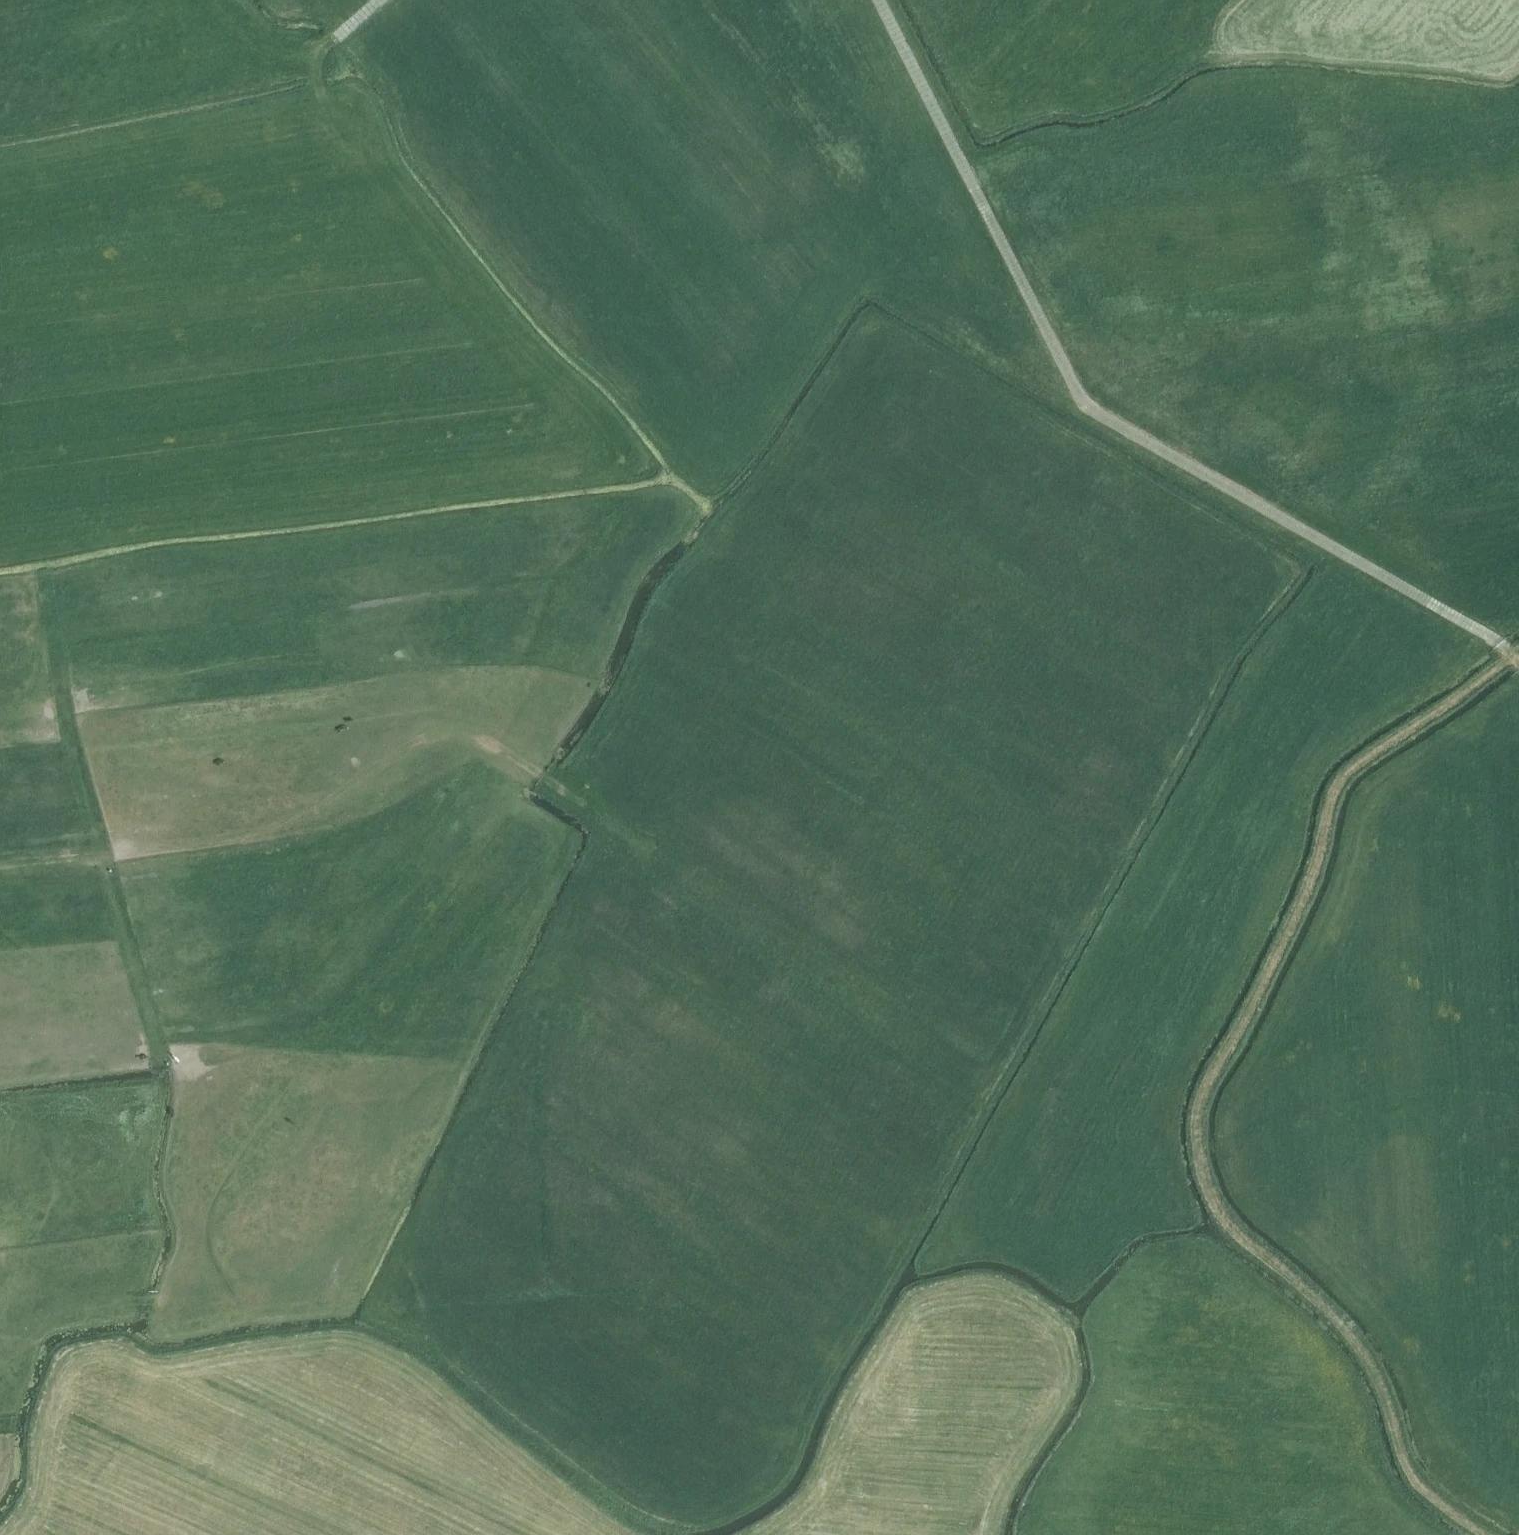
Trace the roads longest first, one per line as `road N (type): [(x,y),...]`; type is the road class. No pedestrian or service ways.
road 1 (track): [(1490,1534),(1421,1487),(1387,1386),(1331,1309),(1230,1226),(1204,1174),(1197,1117),(1302,915),(1352,764),(1518,651)]
road 2 (track): [(1518,661),(1452,614),(1081,404),(878,0)]

